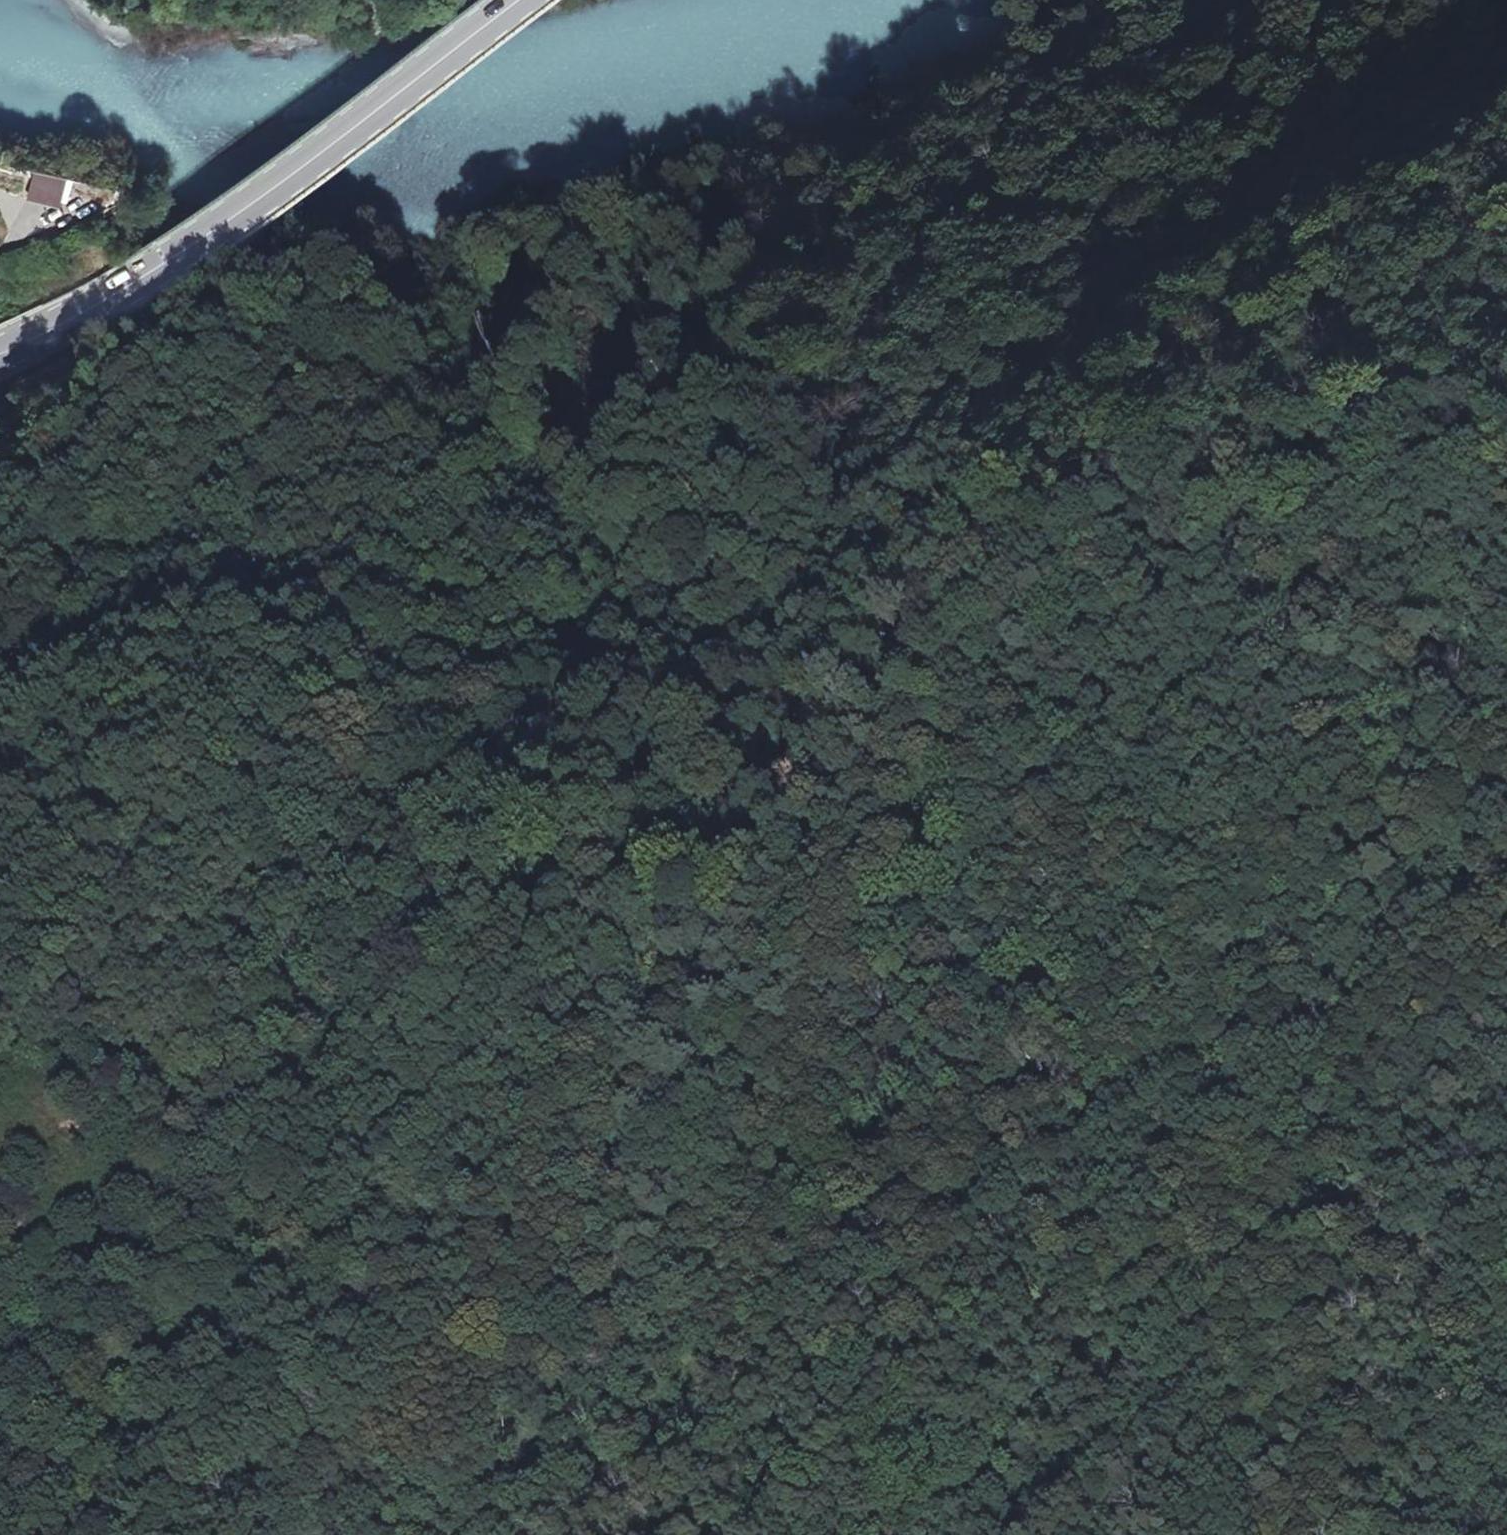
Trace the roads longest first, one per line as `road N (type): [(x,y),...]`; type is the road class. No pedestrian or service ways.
road 1 (trunk): [(0,358),(172,265),(515,0)]

